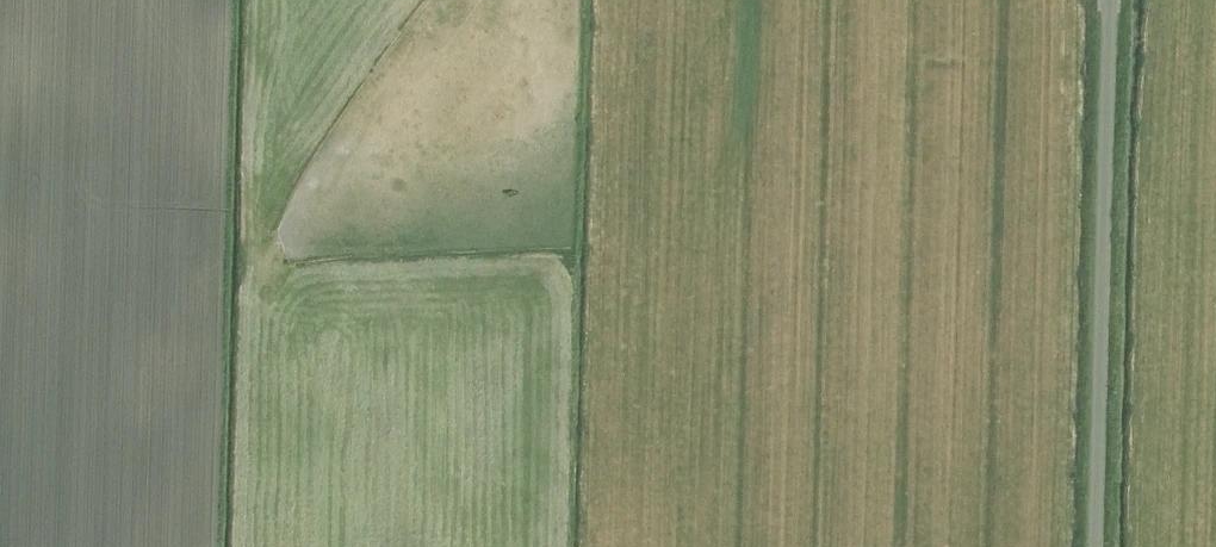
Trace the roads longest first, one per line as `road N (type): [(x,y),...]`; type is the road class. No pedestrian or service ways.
road 1 (unclassified): [(1097,546),(1112,0)]

